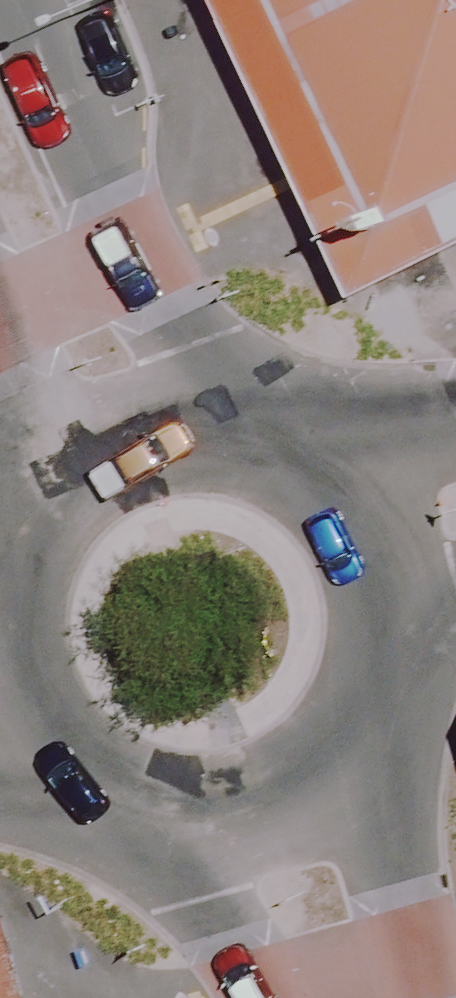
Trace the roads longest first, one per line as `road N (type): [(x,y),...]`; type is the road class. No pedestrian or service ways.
road 1 (secondary): [(20,0),(124,261),(219,461)]
road 2 (secondary): [(355,677),(424,997)]
road 3 (secondary): [(355,677),(320,740),(279,772),(221,791),(160,789),(128,775)]
road 4 (secondary): [(278,997),(128,775)]
road 5 (secondary): [(55,534),(85,498),(124,473),(187,457),(219,461)]
road 6 (secondary): [(219,461),(250,465),(306,496),(346,546)]
road 7 (secondary): [(55,534),(0,391)]
road 8 (secondary): [(128,775),(104,765),(60,723),(34,668)]
road 9 (secondary): [(34,668),(28,622),(35,576),(55,534)]
road 10 (secondary): [(346,546),(363,595),(355,677)]

